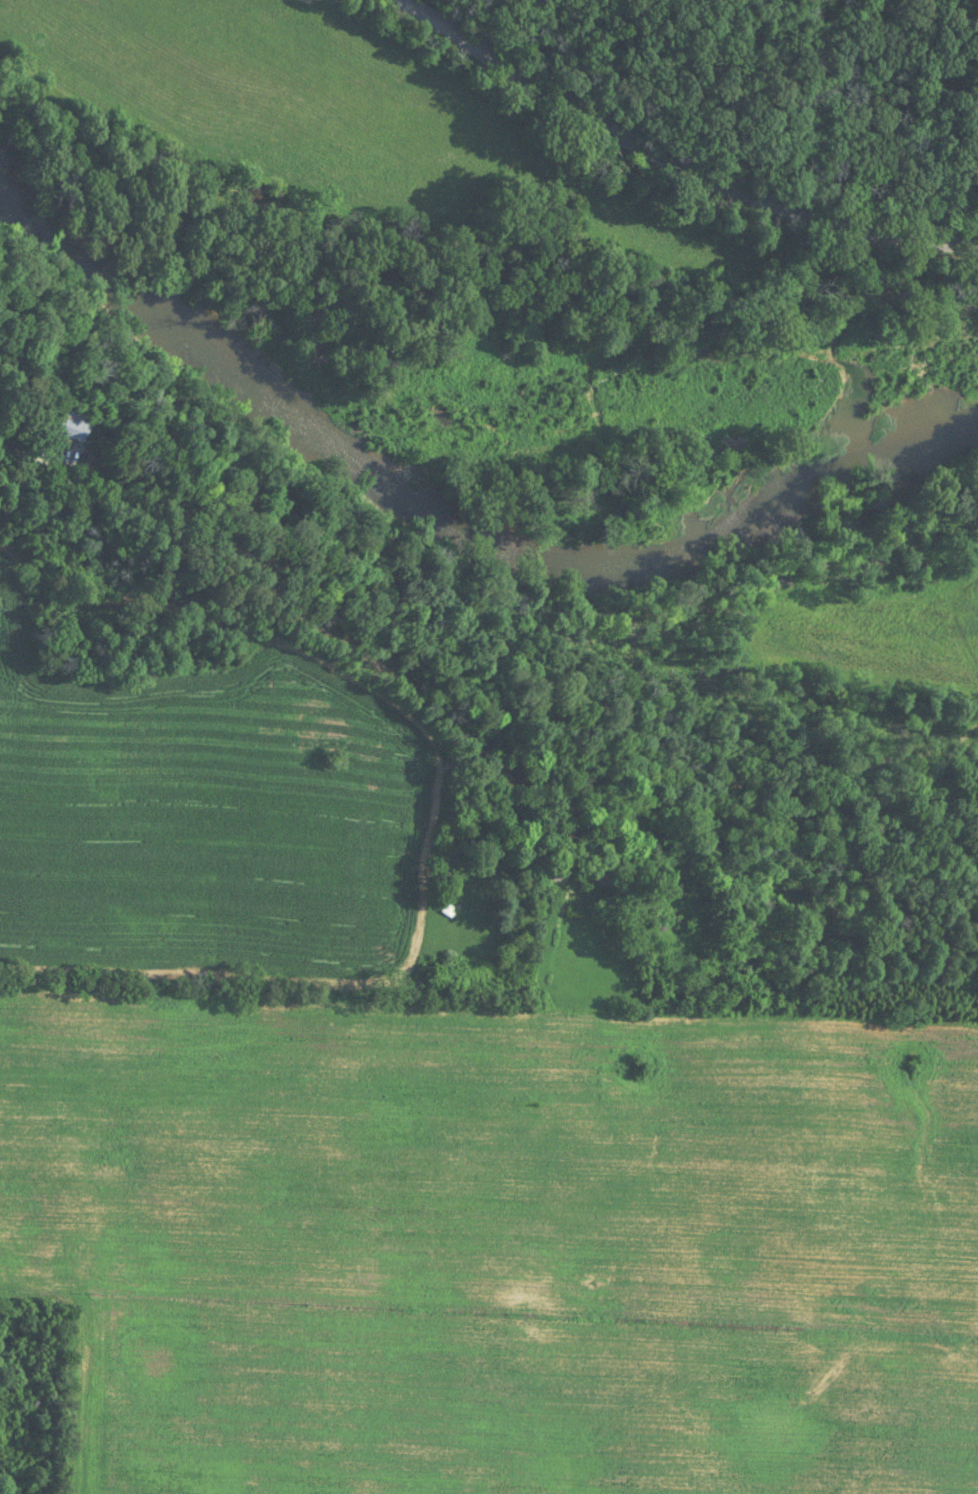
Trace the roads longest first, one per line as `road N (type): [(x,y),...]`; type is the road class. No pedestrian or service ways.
road 1 (primary): [(416,0),(656,145),(758,193),(850,224),(977,242)]
road 2 (residential): [(0,429),(294,585),(518,762)]

